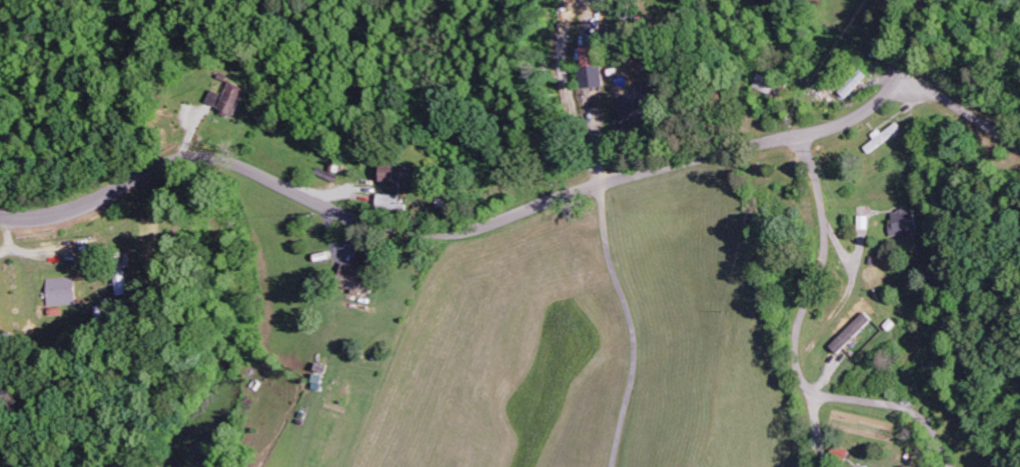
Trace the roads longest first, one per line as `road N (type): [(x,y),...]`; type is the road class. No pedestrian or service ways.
road 1 (residential): [(0,217),(27,225),(112,203),(177,157),(230,167),(390,233),(457,238),(853,121),(897,83),(931,0)]

